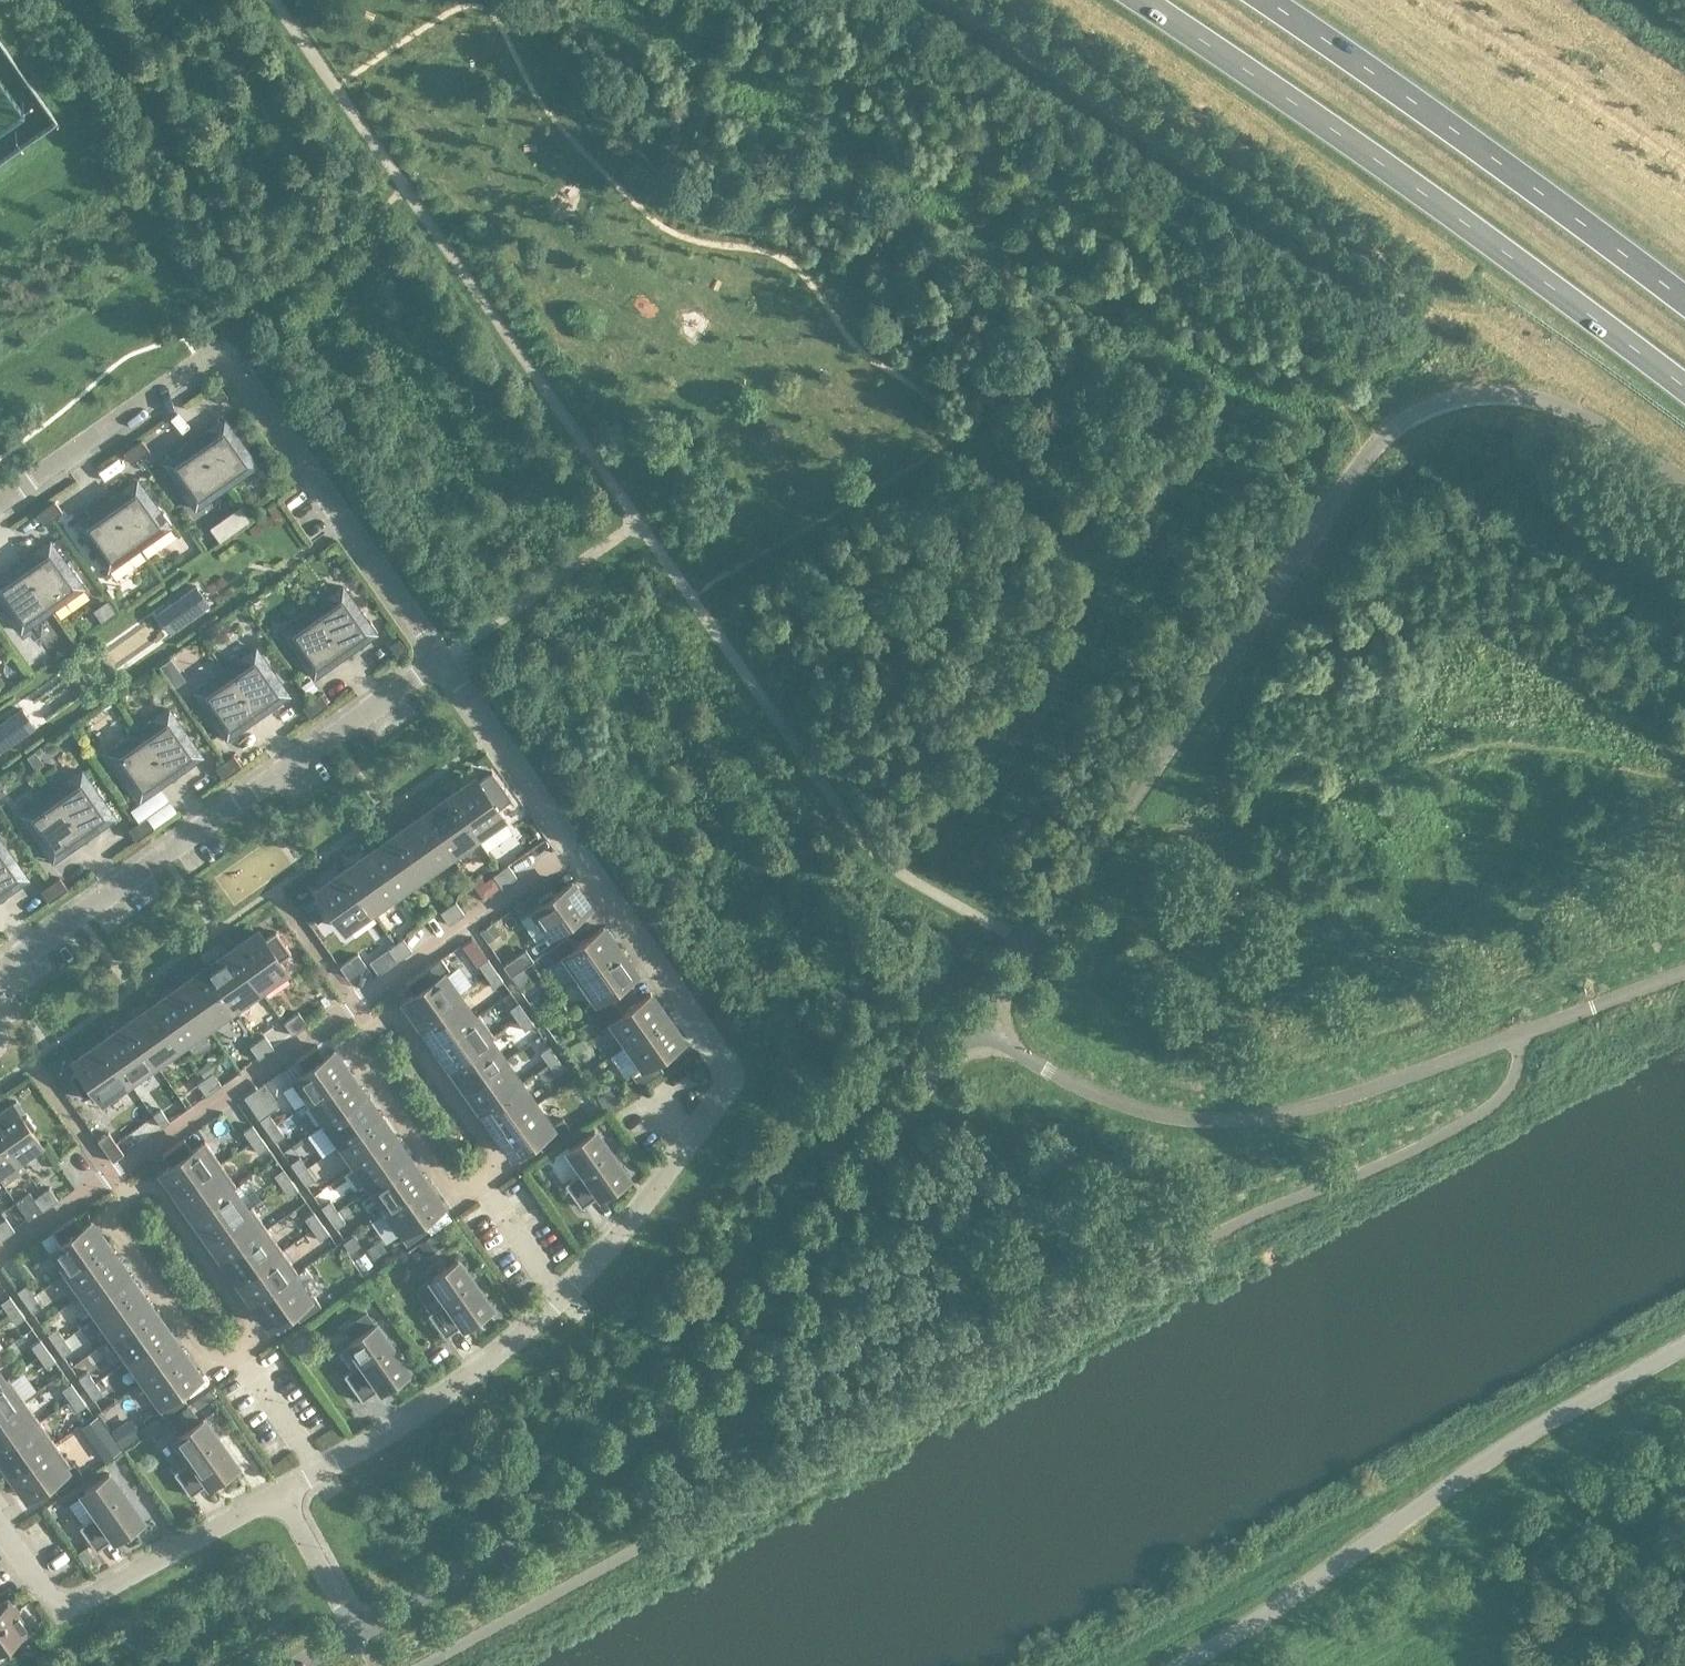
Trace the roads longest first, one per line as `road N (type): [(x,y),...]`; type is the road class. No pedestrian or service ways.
road 1 (unclassified): [(972,1023),(1381,443),(1439,405),(1519,396),(1578,411),(1684,488)]
road 2 (residential): [(358,1633),(556,1508),(734,1346),(972,1023)]
road 3 (unclassified): [(972,1023),(1086,1094),(1154,1117),(1231,1123),(1304,1112),(1349,1094),(1397,1063),(1452,1003),(1477,991),(1525,994),(1575,1033),(1620,998),(1684,969)]
road 4 (residential): [(0,1260),(575,849)]
road 5 (trunk): [(1146,0),(1684,388)]
road 6 (residential): [(0,503),(199,363),(220,360),(240,370),(443,659)]
road 7 (tertiary): [(1196,1665),(1533,1435),(1684,1352)]
road 8 (residential): [(575,849),(723,1055),(729,1076),(724,1097),(639,1220),(565,1298)]
road 9 (residential): [(443,659),(0,971)]
road 10 (trunk): [(1684,299),(1268,0)]
road 11 (residential): [(481,1181),(457,1198),(348,1044),(395,1011),(504,1165)]
road 12 (residential): [(237,1351),(214,1367),(105,1215),(152,1182),(260,1334)]
road 13 (residential): [(281,1497),(67,1607),(50,1599),(0,1529)]
road 14 (residential): [(565,1298),(465,1386),(325,1473)]
road 15 (residential): [(443,659),(575,849)]
road 16 (residential): [(281,1497),(358,1633)]
road 17 (residential): [(237,1351),(325,1473)]
road 18 (residential): [(481,1181),(565,1298)]

